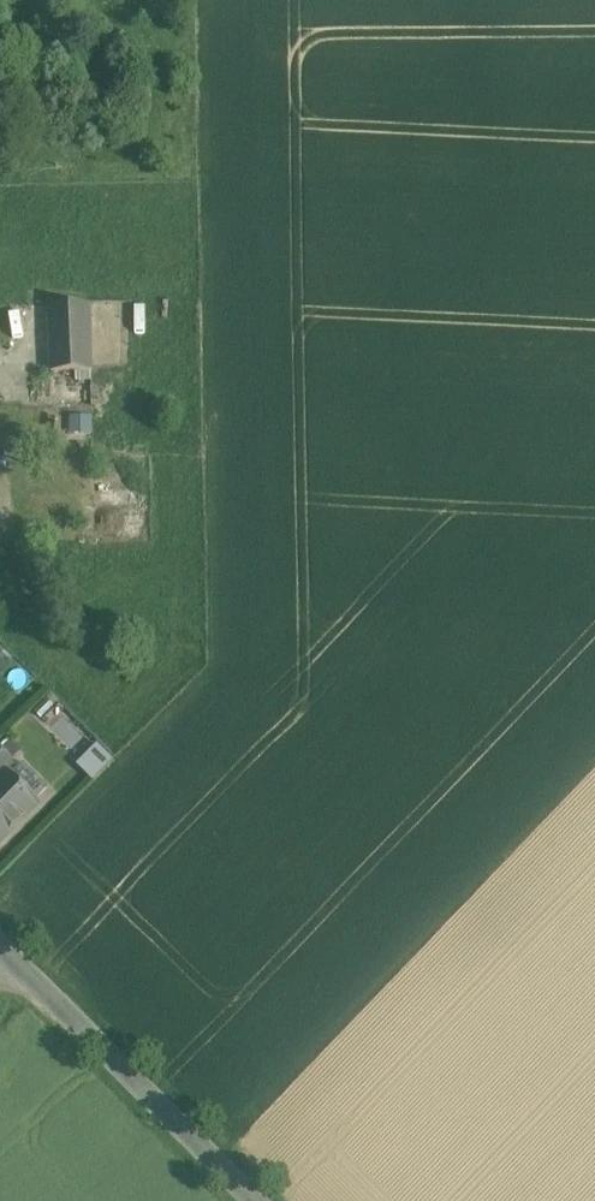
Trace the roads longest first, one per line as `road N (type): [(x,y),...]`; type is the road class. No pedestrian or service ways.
road 1 (tertiary): [(0,939),(262,1200)]

